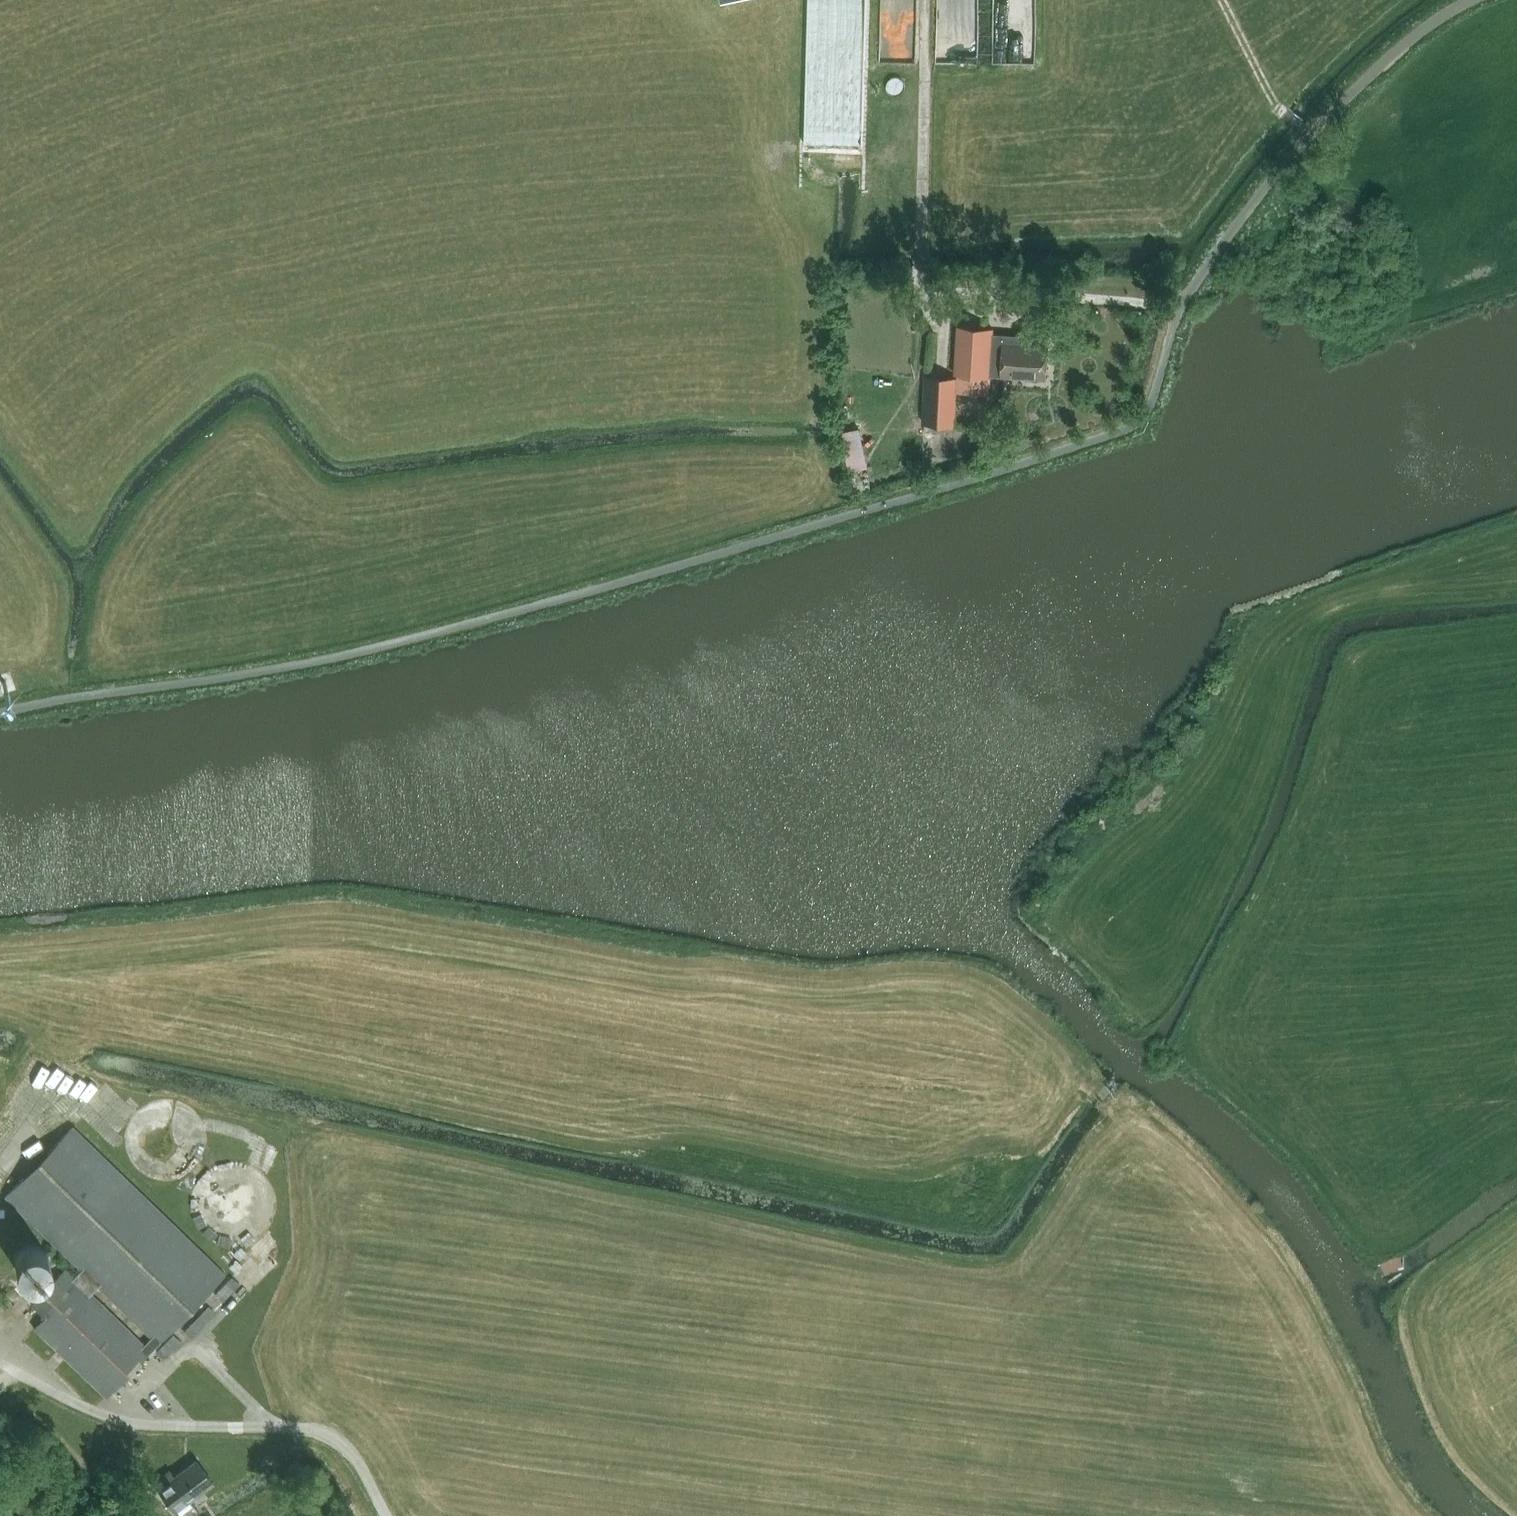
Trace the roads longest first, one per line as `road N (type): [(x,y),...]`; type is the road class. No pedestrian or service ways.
road 1 (unclassified): [(386,1515),(360,1464),(325,1433),(126,1421),(0,1361)]
road 2 (unclassified): [(1471,0),(1407,42),(1311,135),(1178,309)]
road 3 (track): [(925,0),(922,293)]
road 4 (track): [(263,1263),(115,1418)]
road 5 (track): [(279,1426),(189,1341)]

